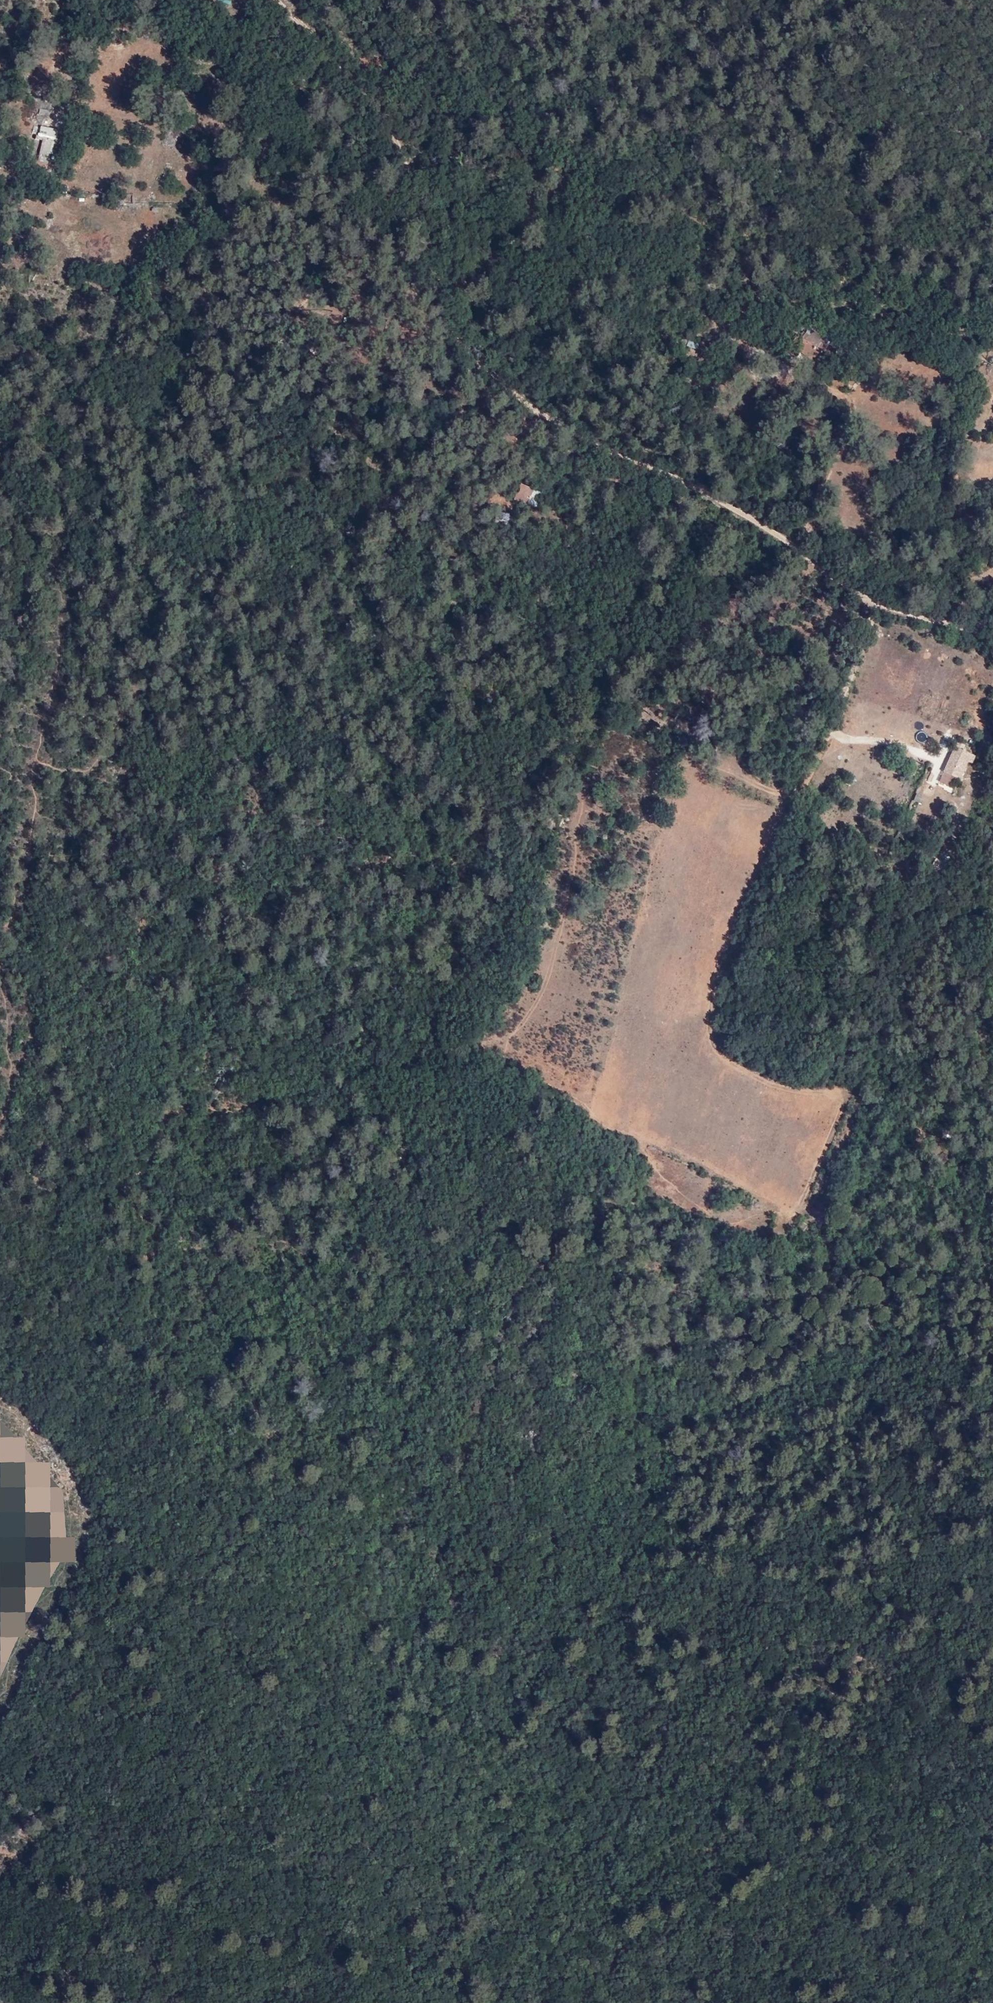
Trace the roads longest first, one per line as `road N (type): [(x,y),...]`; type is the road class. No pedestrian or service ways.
road 1 (track): [(800,782),(695,756),(592,770),(570,820),(563,912),(496,1054),(605,1125),(795,1215),(845,1094)]
road 2 (track): [(461,297),(491,355),(600,445),(745,512),(848,587),(992,630)]
road 3 (track): [(282,0),(461,297)]
road 4 (track): [(0,1444),(51,1504),(53,1524),(47,1555),(0,1633)]
road 5 (track): [(461,297),(498,245),(545,213)]

